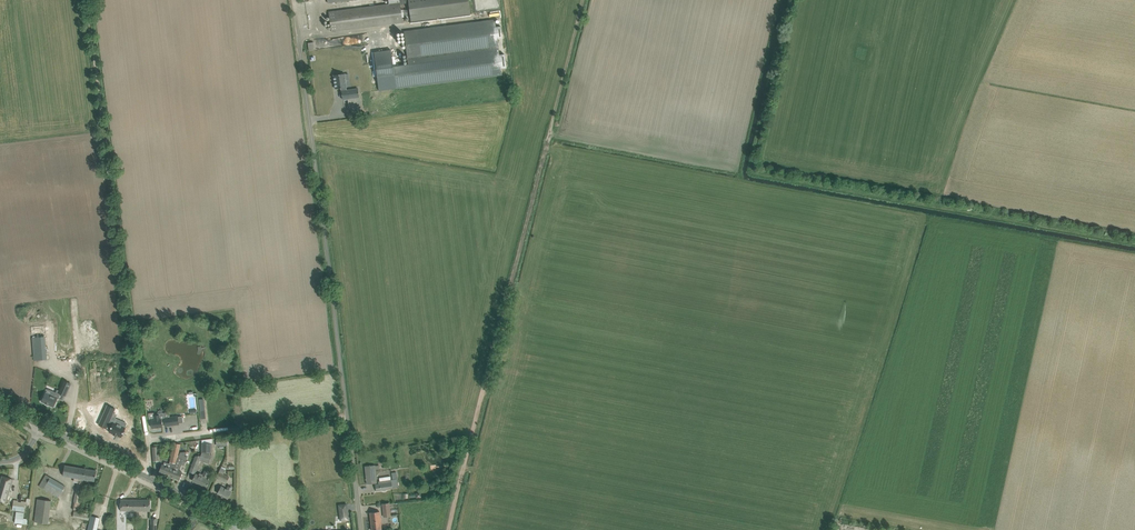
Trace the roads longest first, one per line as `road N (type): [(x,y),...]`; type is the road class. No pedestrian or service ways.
road 1 (unclassified): [(359,529),(294,0)]
road 2 (track): [(1134,243),(754,173),(759,128)]
road 3 (tertiary): [(251,529),(41,425)]

